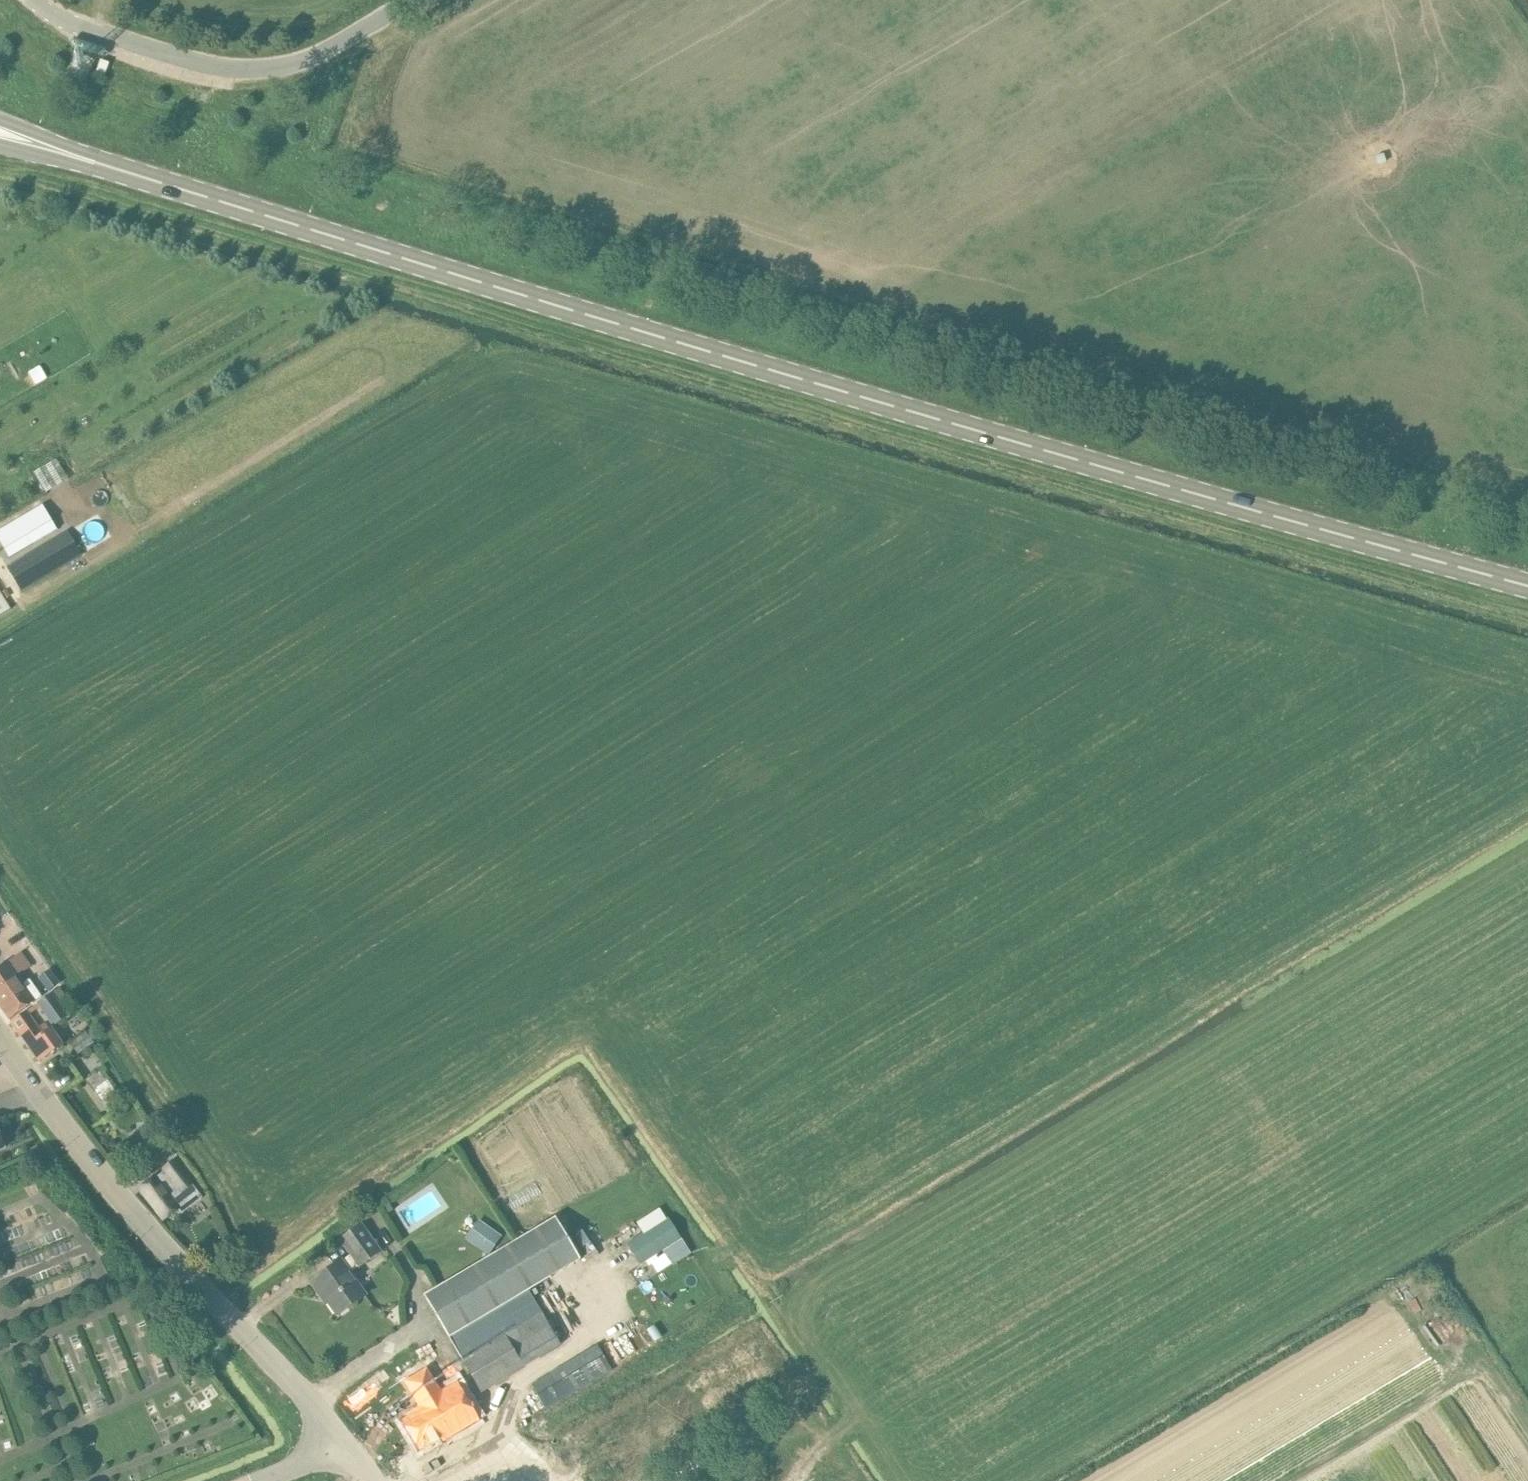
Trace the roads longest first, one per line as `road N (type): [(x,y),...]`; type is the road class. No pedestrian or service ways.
road 1 (secondary): [(1527,584),(733,360),(37,143)]
road 2 (tertiary): [(348,1447),(73,1139),(0,1030)]
road 3 (unclassified): [(42,0),(80,27),(230,72),(288,67),(407,0)]

